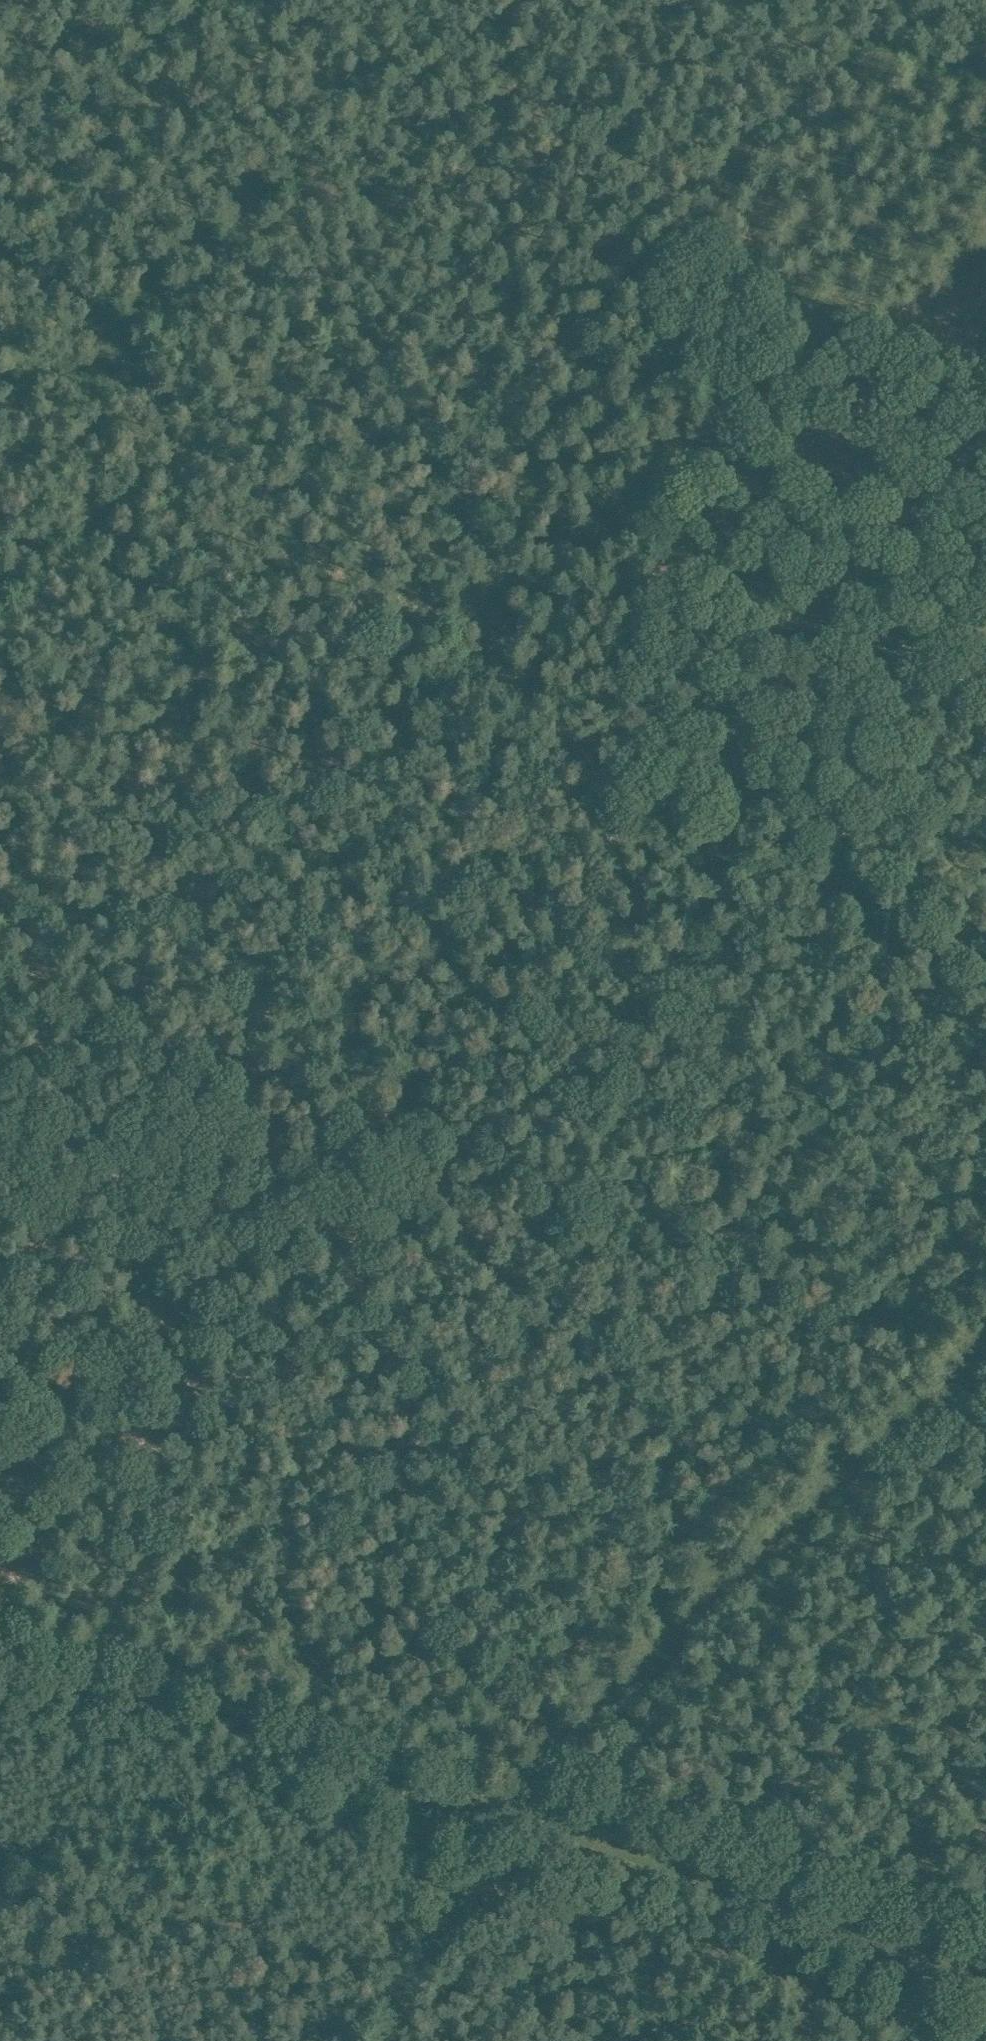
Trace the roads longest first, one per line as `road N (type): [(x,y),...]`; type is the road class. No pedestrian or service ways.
road 1 (track): [(985,1311),(72,1042),(343,554),(985,816)]
road 2 (track): [(0,1639),(985,1966)]
road 3 (track): [(398,2040),(499,1802),(985,1336)]
road 4 (track): [(985,80),(758,0)]

